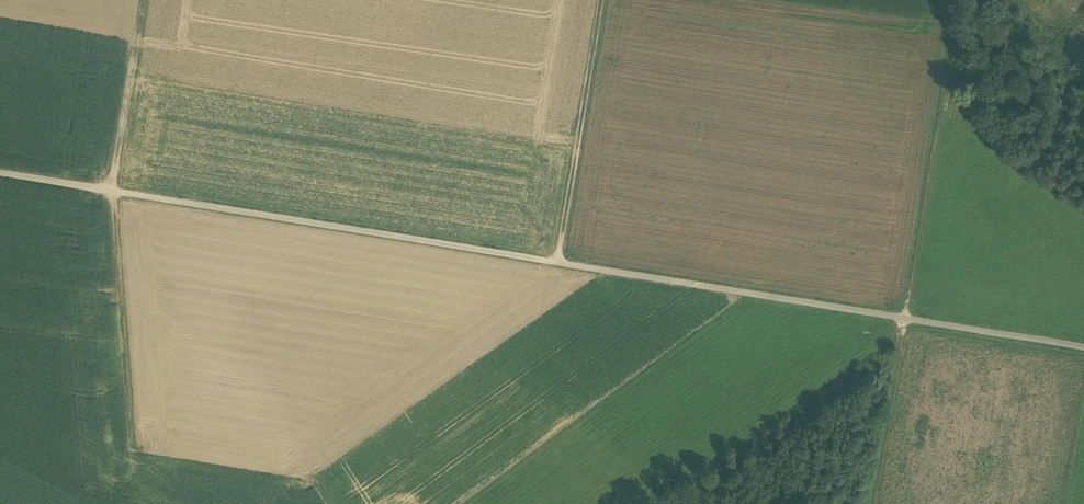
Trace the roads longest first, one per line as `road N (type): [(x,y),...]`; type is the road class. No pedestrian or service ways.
road 1 (track): [(0,175),(1083,347)]
road 2 (track): [(958,0),(873,503)]
road 3 (track): [(601,0),(557,261)]
road 4 (track): [(126,448),(111,190)]
road 5 (track): [(144,0),(111,190)]

